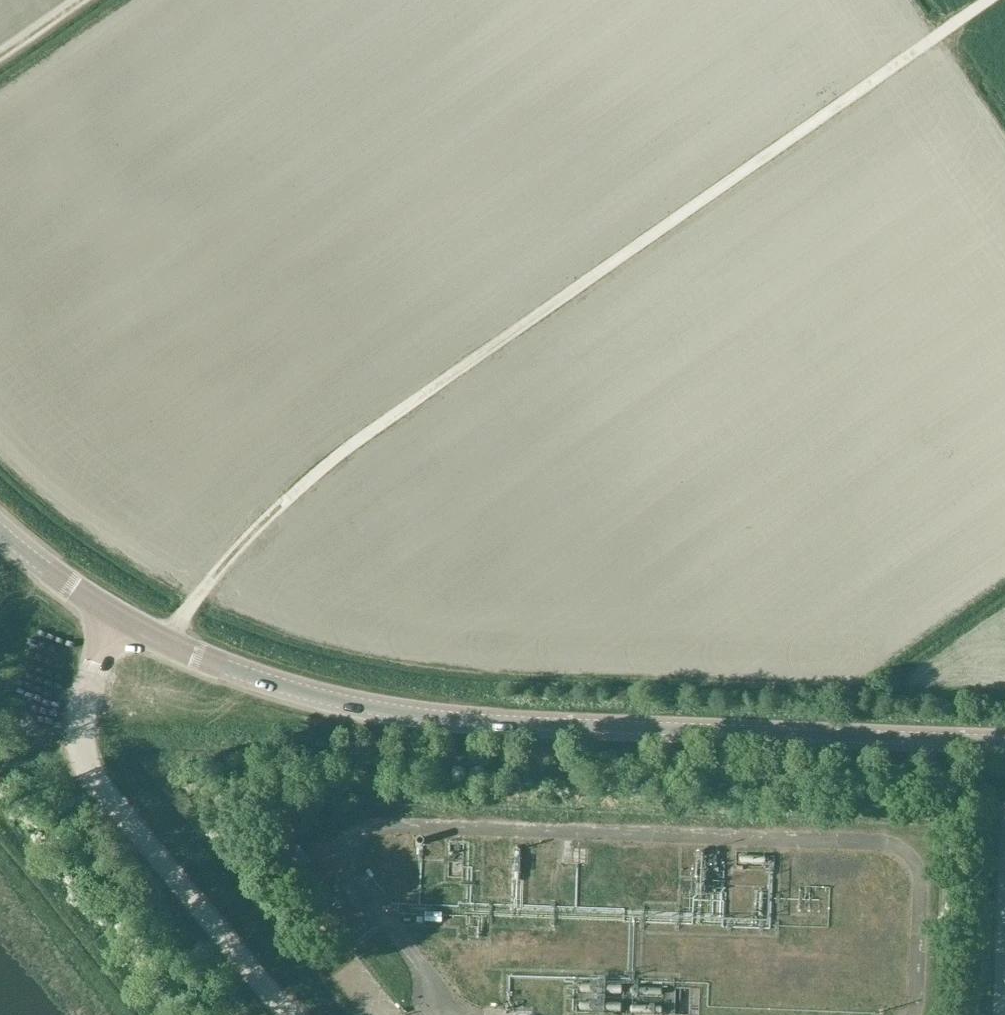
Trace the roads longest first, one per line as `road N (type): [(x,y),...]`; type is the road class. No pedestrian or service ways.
road 1 (secondary): [(1004,748),(468,728),(269,683),(110,611)]
road 2 (unclassified): [(279,1014),(94,784),(88,694),(110,611)]
road 3 (secondary): [(110,611),(0,527)]

